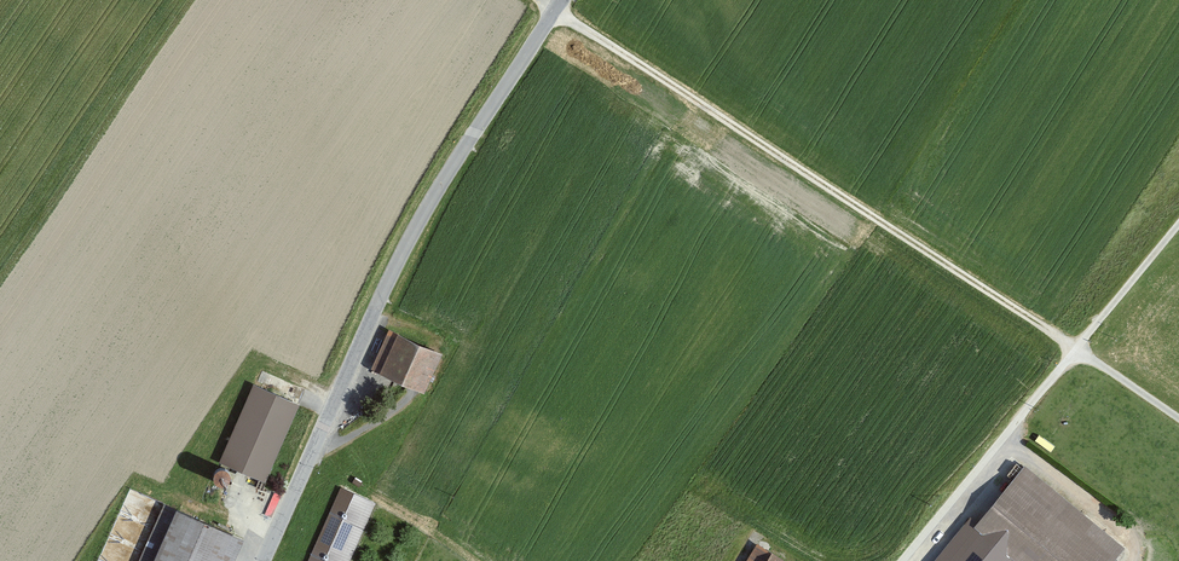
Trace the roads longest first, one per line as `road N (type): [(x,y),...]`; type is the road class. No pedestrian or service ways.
road 1 (track): [(1178,420),(537,0)]
road 2 (tertiary): [(560,0),(443,176),(261,560)]
road 3 (unclassified): [(903,560),(1178,222)]

